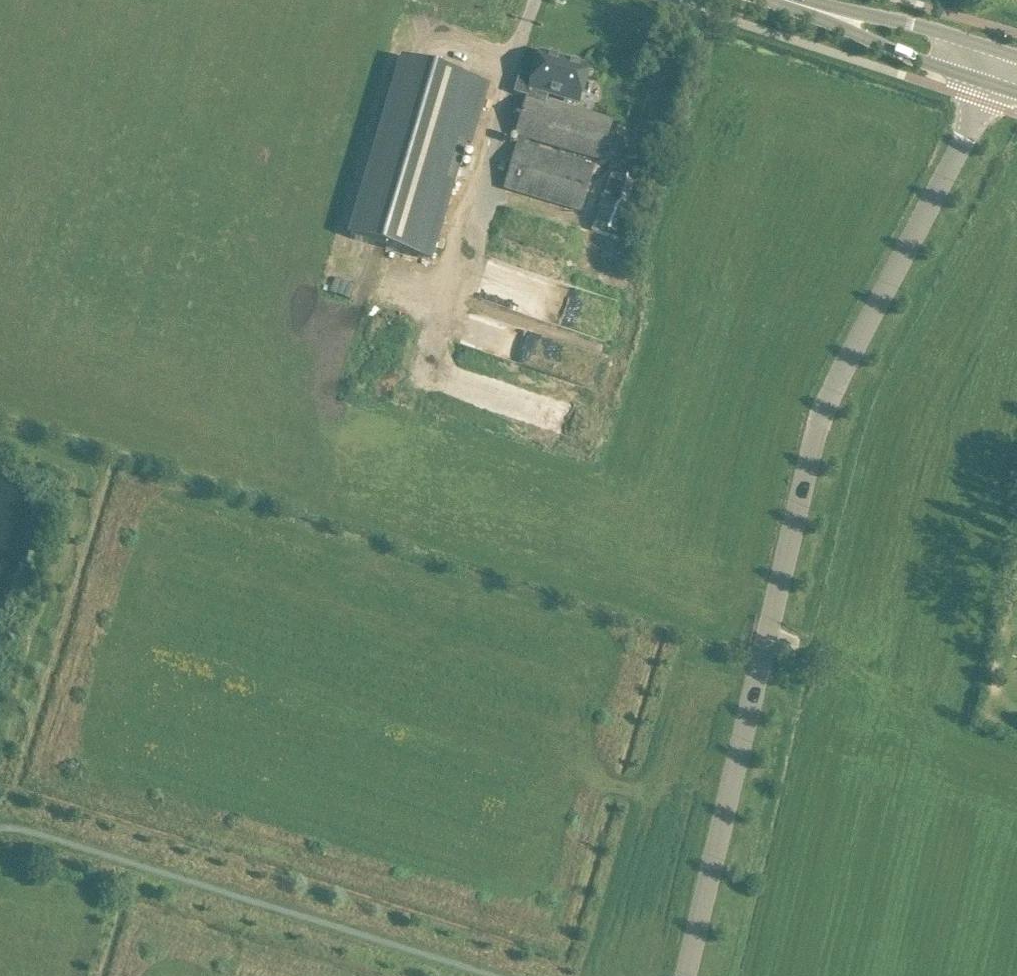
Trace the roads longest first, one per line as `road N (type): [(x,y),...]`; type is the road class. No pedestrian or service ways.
road 1 (residential): [(708,879),(826,399),(989,82)]
road 2 (residential): [(217,519),(163,692),(466,779),(482,805),(708,879)]
road 3 (secondary): [(1001,50),(906,21),(833,13)]
road 4 (secondary): [(833,13),(873,39),(989,82)]

